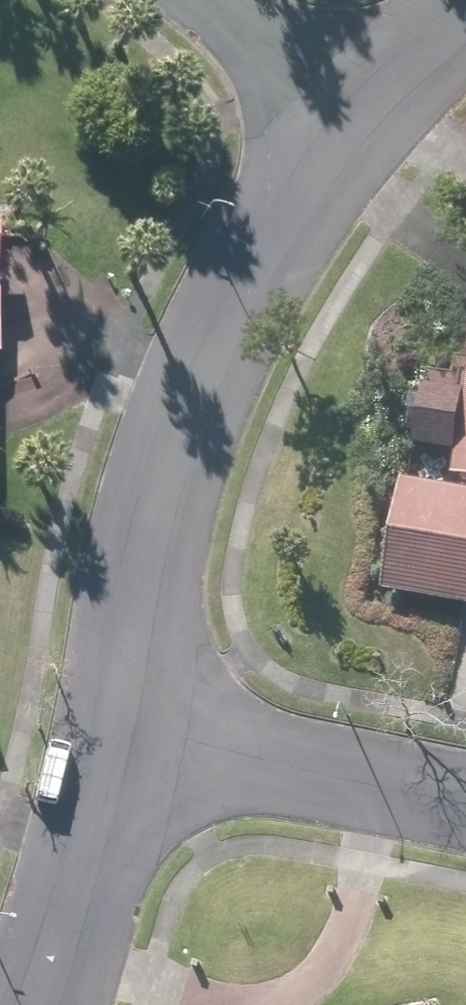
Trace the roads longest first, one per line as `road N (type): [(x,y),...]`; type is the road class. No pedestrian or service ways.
road 1 (residential): [(112,722),(204,363),(351,114)]
road 2 (residential): [(112,722),(465,801)]
road 3 (residential): [(15,1004),(112,722)]
road 4 (residential): [(351,114),(212,0)]
road 5 (residential): [(351,114),(464,0)]

